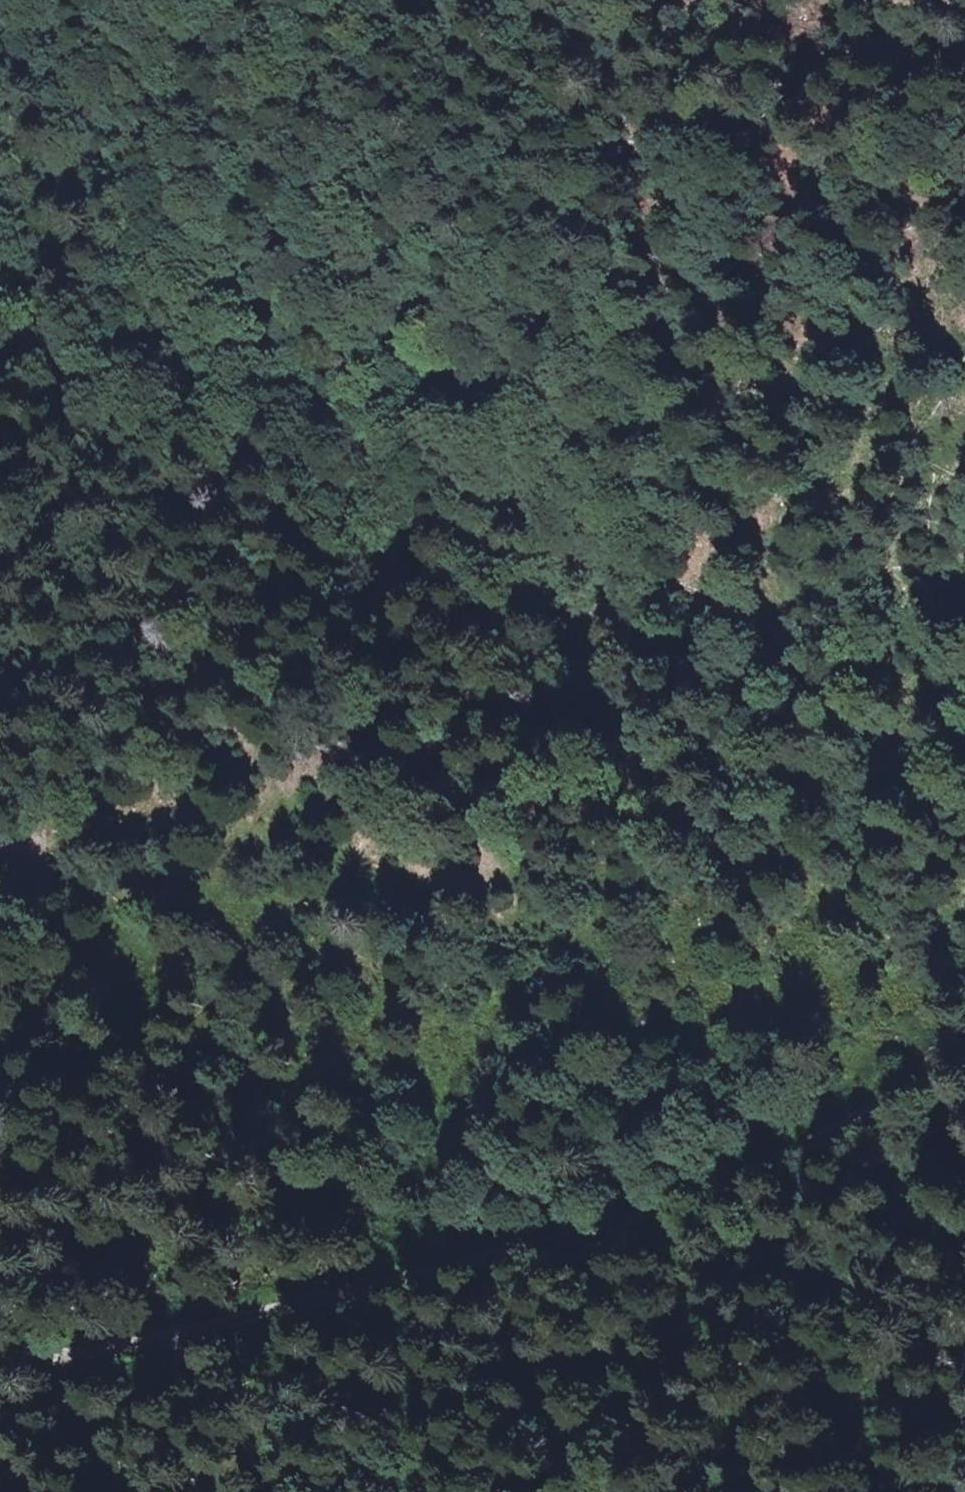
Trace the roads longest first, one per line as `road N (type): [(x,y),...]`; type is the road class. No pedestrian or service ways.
road 1 (unclassified): [(0,1351),(340,1291),(521,1225),(683,1178),(863,1105),(964,1039)]

